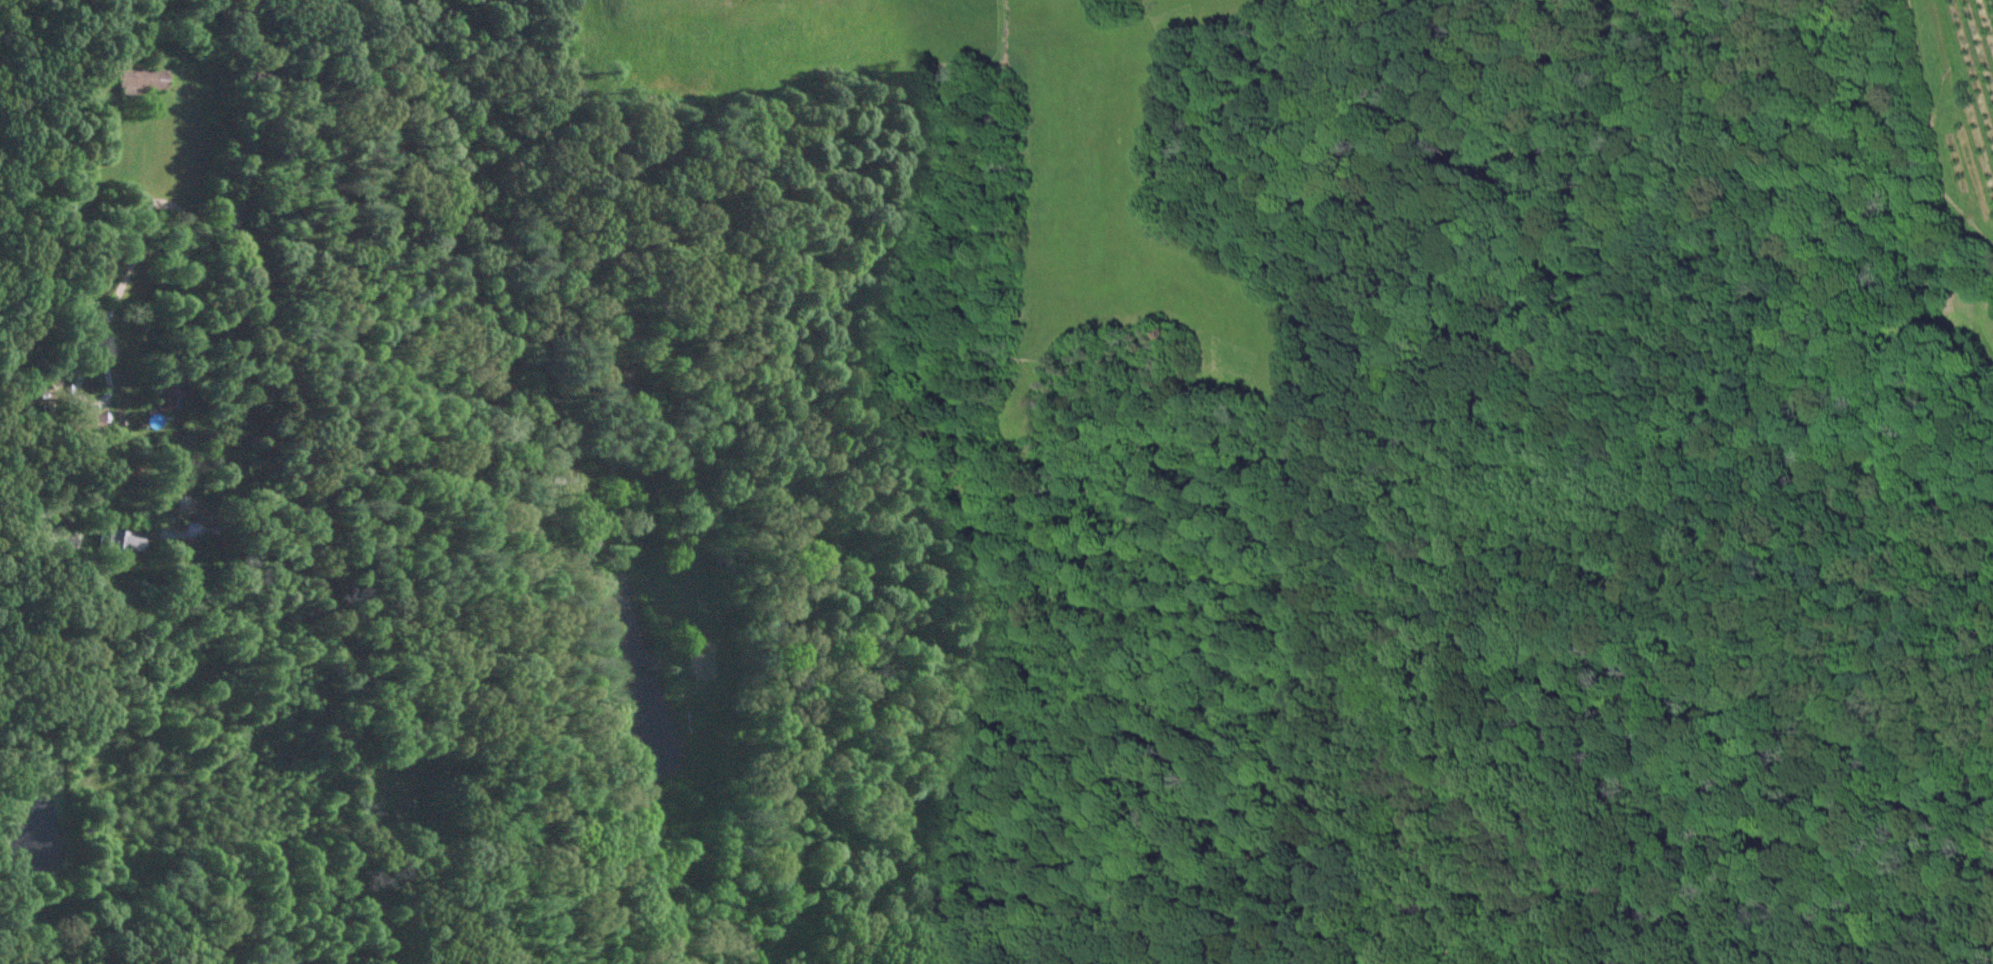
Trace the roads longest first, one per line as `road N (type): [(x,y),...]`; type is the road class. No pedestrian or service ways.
road 1 (residential): [(392,963),(395,908),(299,463),(236,259),(271,0)]

